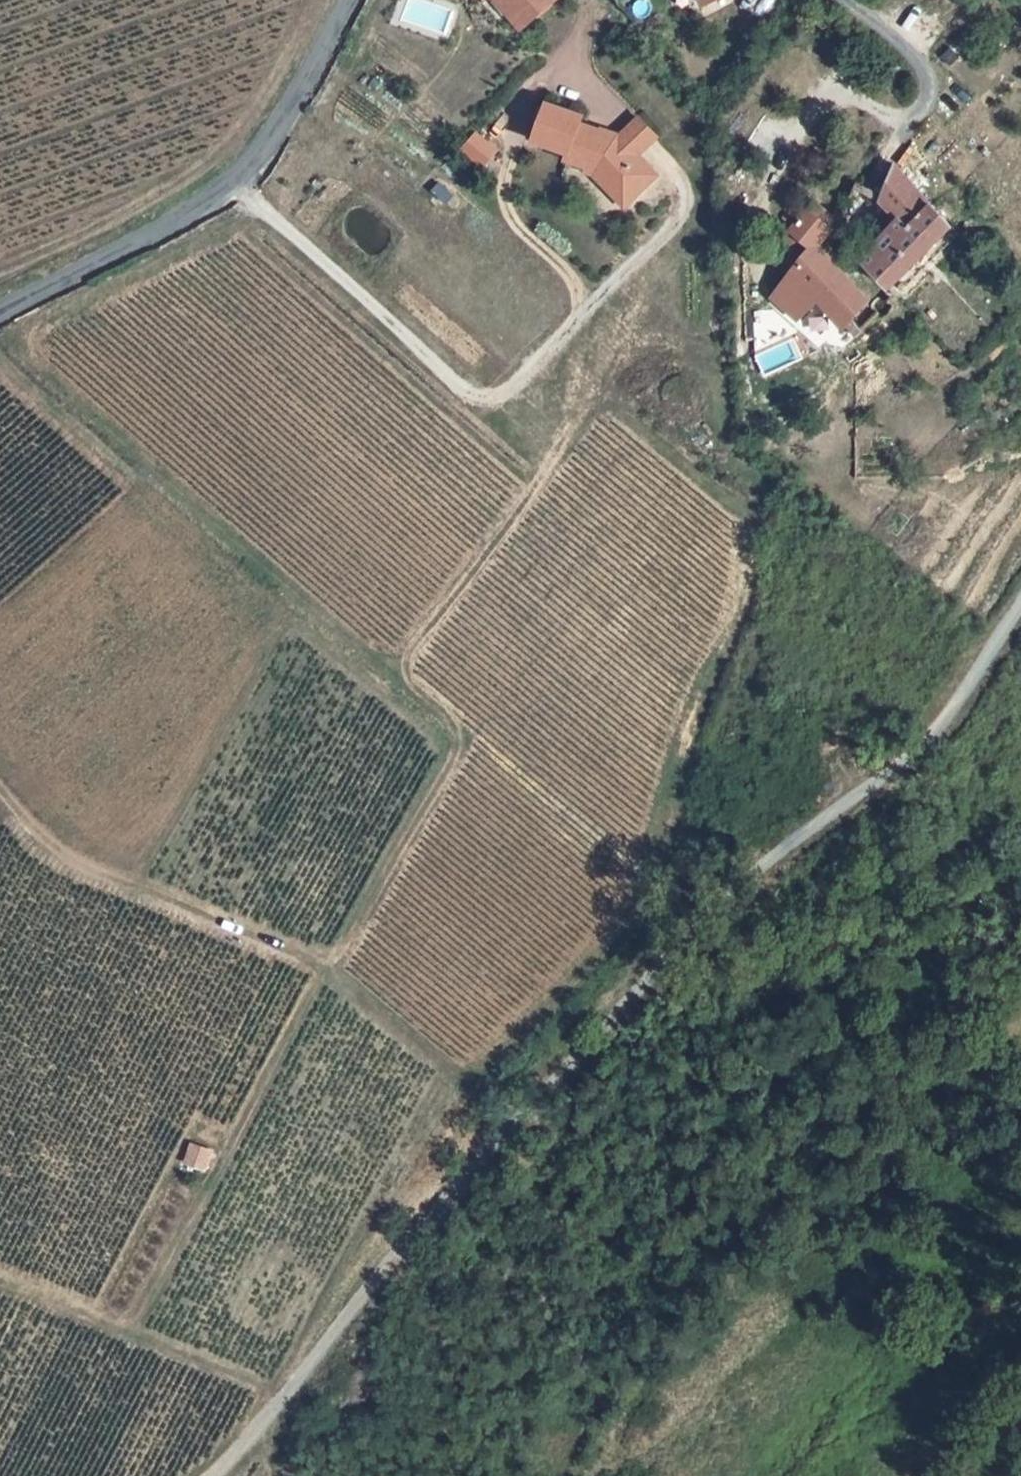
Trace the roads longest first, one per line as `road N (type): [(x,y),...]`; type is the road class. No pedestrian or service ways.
road 1 (track): [(208,1475),(434,1211),(735,894),(890,773),(954,708),(1020,605)]
road 2 (track): [(582,315),(577,386),(561,443),(525,502),(411,648),(410,676),(455,725),(455,751),(329,956),(310,959),(73,861),(35,830),(0,785)]
road 3 (unclassified): [(349,0),(275,129),(235,179),(193,213),(0,315)]
road 4 (residential): [(846,0),(917,57),(928,77),(928,96),(894,144)]

